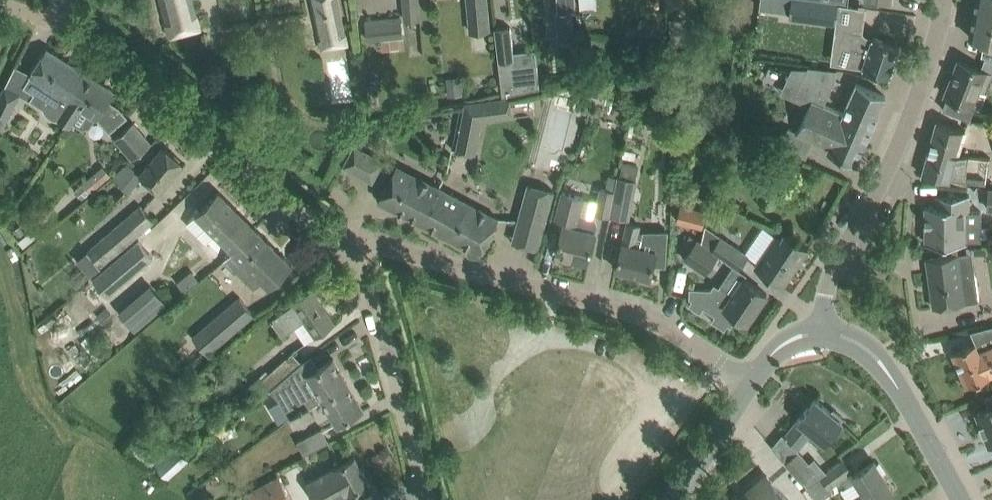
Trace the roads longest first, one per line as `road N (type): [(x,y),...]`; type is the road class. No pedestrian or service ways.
road 1 (residential): [(749,385),(636,314),(365,244),(345,248)]
road 2 (residential): [(345,248),(104,51),(56,22)]
road 3 (tertiary): [(823,322),(836,264),(910,117),(946,0)]
road 4 (residential): [(426,499),(390,349),(345,248)]
road 5 (tertiary): [(672,499),(749,385)]
road 6 (tertiary): [(912,406),(882,351),(858,332),(823,322)]

